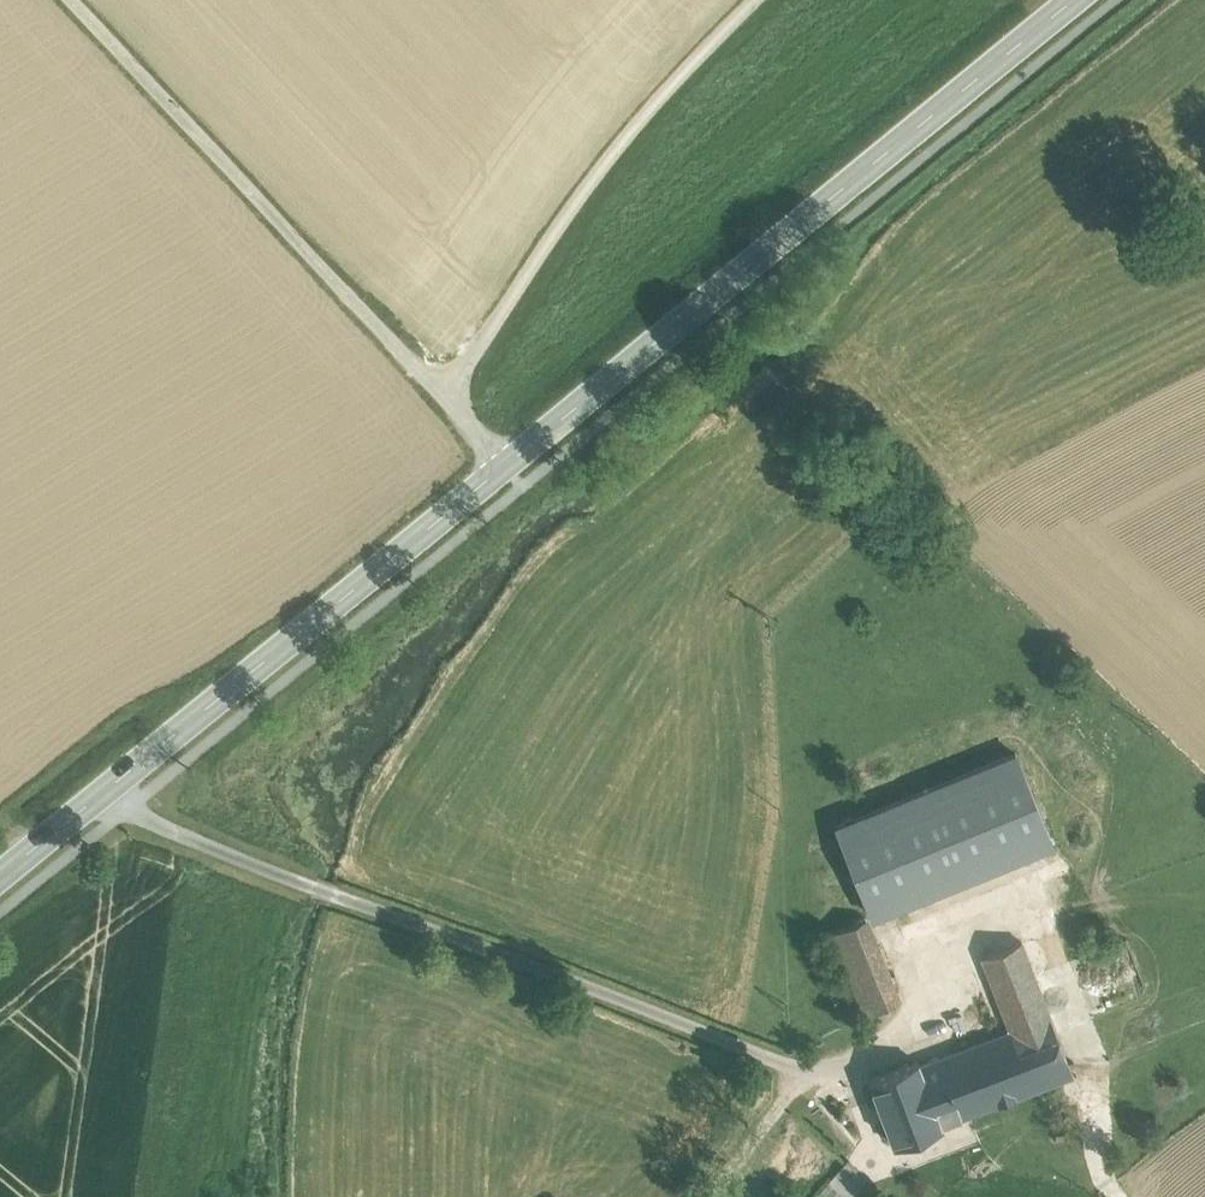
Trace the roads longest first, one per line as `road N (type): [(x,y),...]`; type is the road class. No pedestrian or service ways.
road 1 (track): [(964,1015),(813,1074),(288,877),(105,794)]
road 2 (secondary): [(510,464),(1076,0)]
road 3 (secondary): [(0,877),(510,464)]
road 4 (unclassified): [(441,392),(72,0)]
road 5 (unclassified): [(441,392),(709,43),(754,0)]

